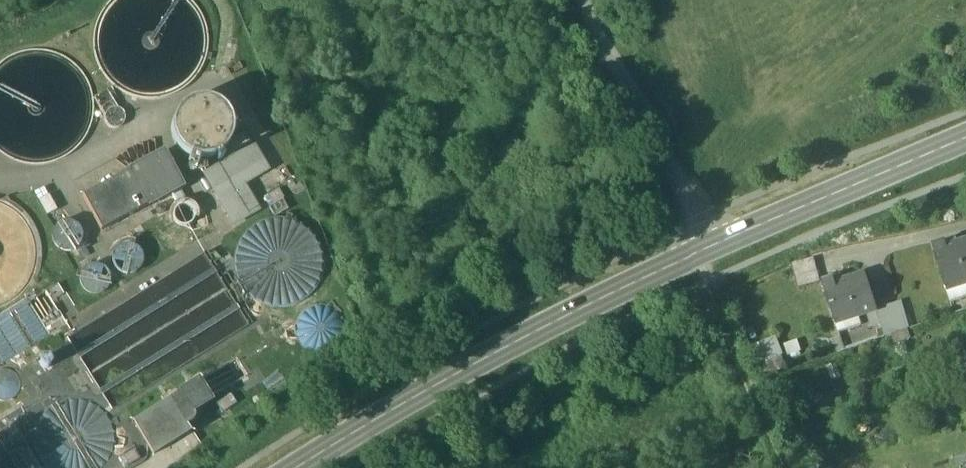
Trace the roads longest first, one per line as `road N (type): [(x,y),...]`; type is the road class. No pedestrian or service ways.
road 1 (secondary): [(298,467),(570,316),(712,249)]
road 2 (secondary): [(712,249),(965,139)]
road 3 (unclassified): [(599,0),(682,161),(712,249)]
road 4 (track): [(708,284),(726,364),(783,467)]

